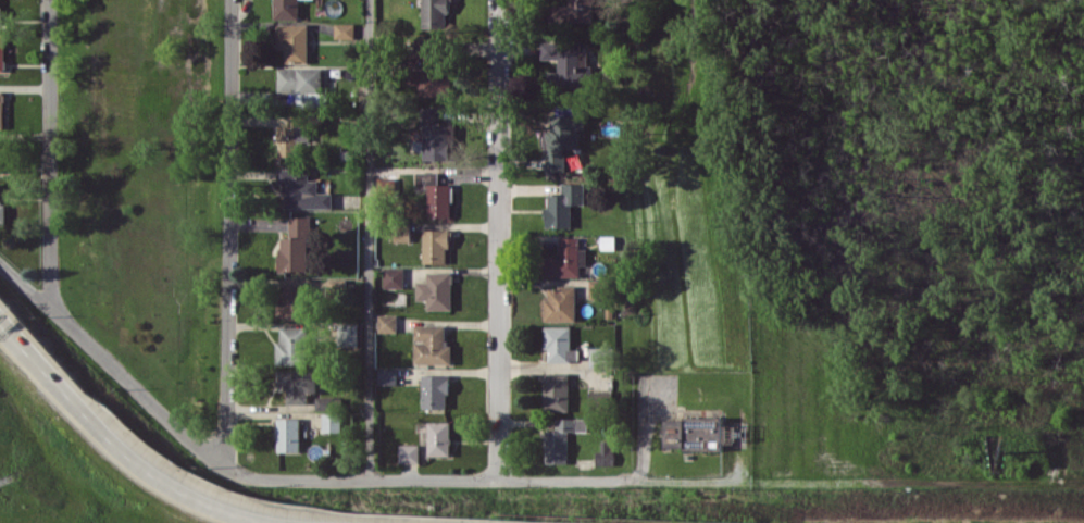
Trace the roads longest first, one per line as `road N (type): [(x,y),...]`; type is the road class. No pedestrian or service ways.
road 1 (residential): [(500,0),(497,480)]
road 2 (residential): [(226,466),(233,0)]
road 3 (track): [(637,480),(982,484)]
road 4 (residential): [(49,0),(48,306)]
road 5 (motorway): [(273,522),(152,475),(27,356)]

